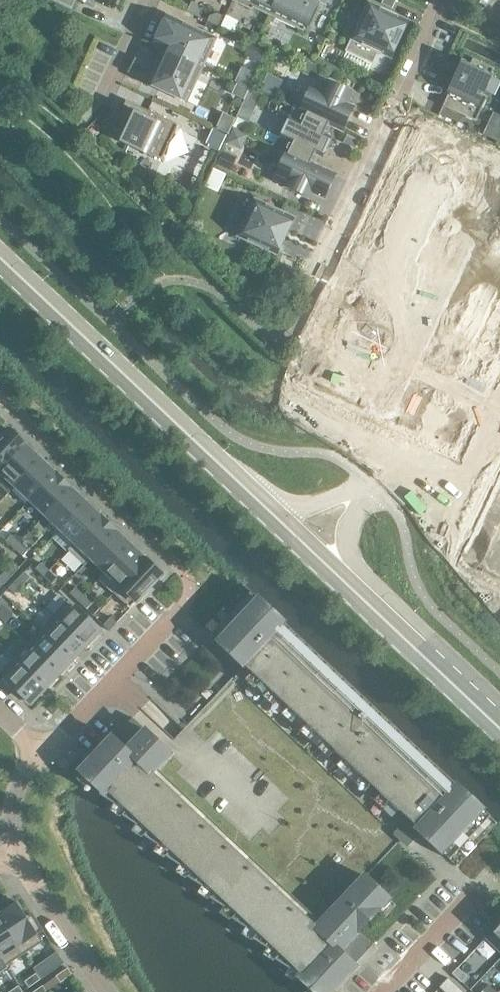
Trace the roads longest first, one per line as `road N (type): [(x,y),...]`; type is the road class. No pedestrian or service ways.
road 1 (secondary): [(271,511),(0,257)]
road 2 (residential): [(325,277),(443,0)]
road 3 (residential): [(44,751),(184,604)]
road 4 (secondary): [(499,729),(354,590)]
road 5 (residential): [(108,991),(16,852)]
road 6 (residential): [(474,893),(385,991)]

